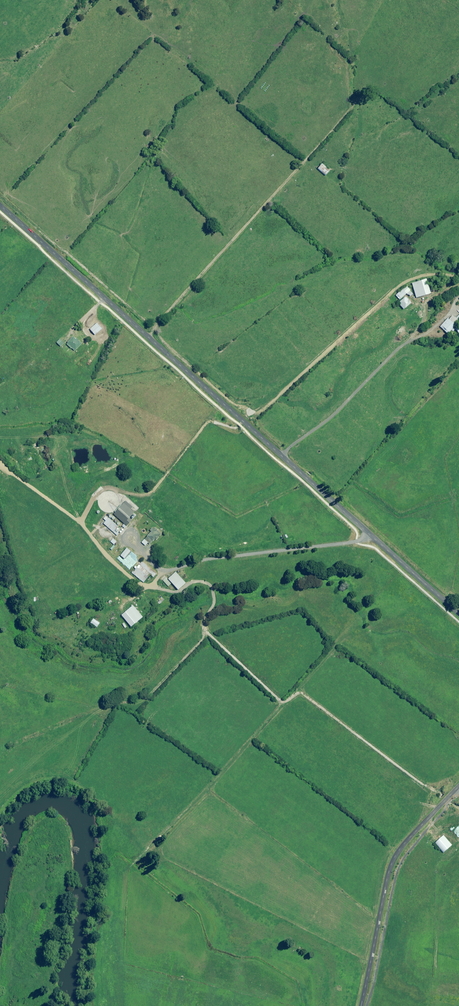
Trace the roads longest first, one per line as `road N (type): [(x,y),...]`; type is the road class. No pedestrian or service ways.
road 1 (unclassified): [(0,206),(458,614)]
road 2 (track): [(0,195),(251,413),(402,283),(433,274)]
road 3 (track): [(147,337),(369,88)]
road 4 (track): [(0,462),(94,525),(124,495),(152,494),(208,421),(236,428),(251,413)]
road 5 (unclassified): [(361,1005),(393,860),(458,786)]

